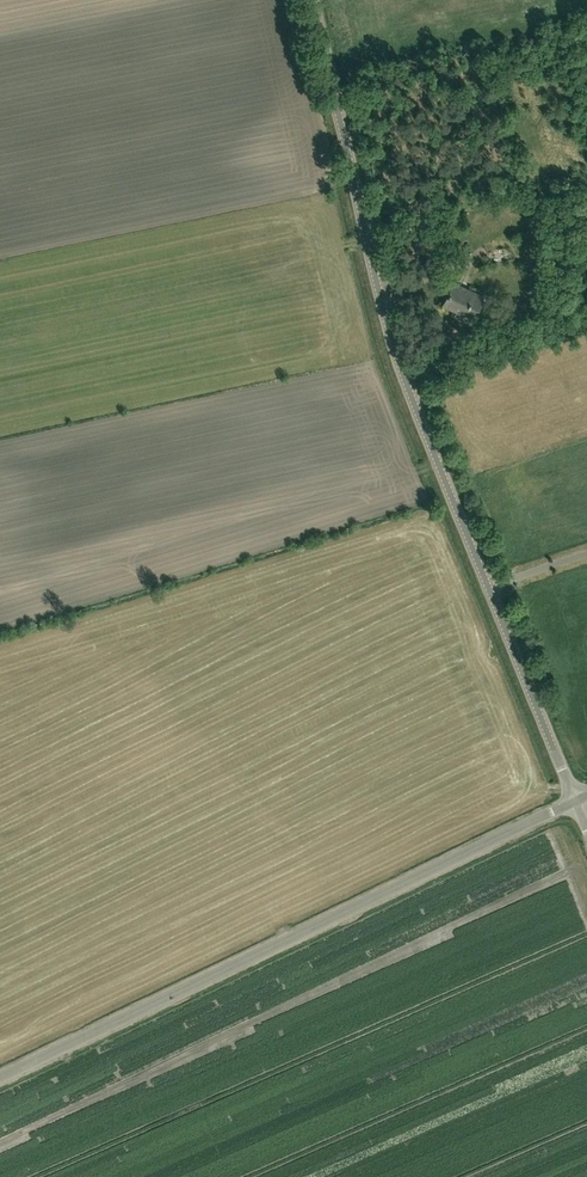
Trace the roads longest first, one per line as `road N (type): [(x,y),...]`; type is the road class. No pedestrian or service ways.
road 1 (unclassified): [(575,800),(395,350),(312,0)]
road 2 (unclassified): [(0,1080),(575,800)]
road 3 (track): [(406,381),(586,318)]

